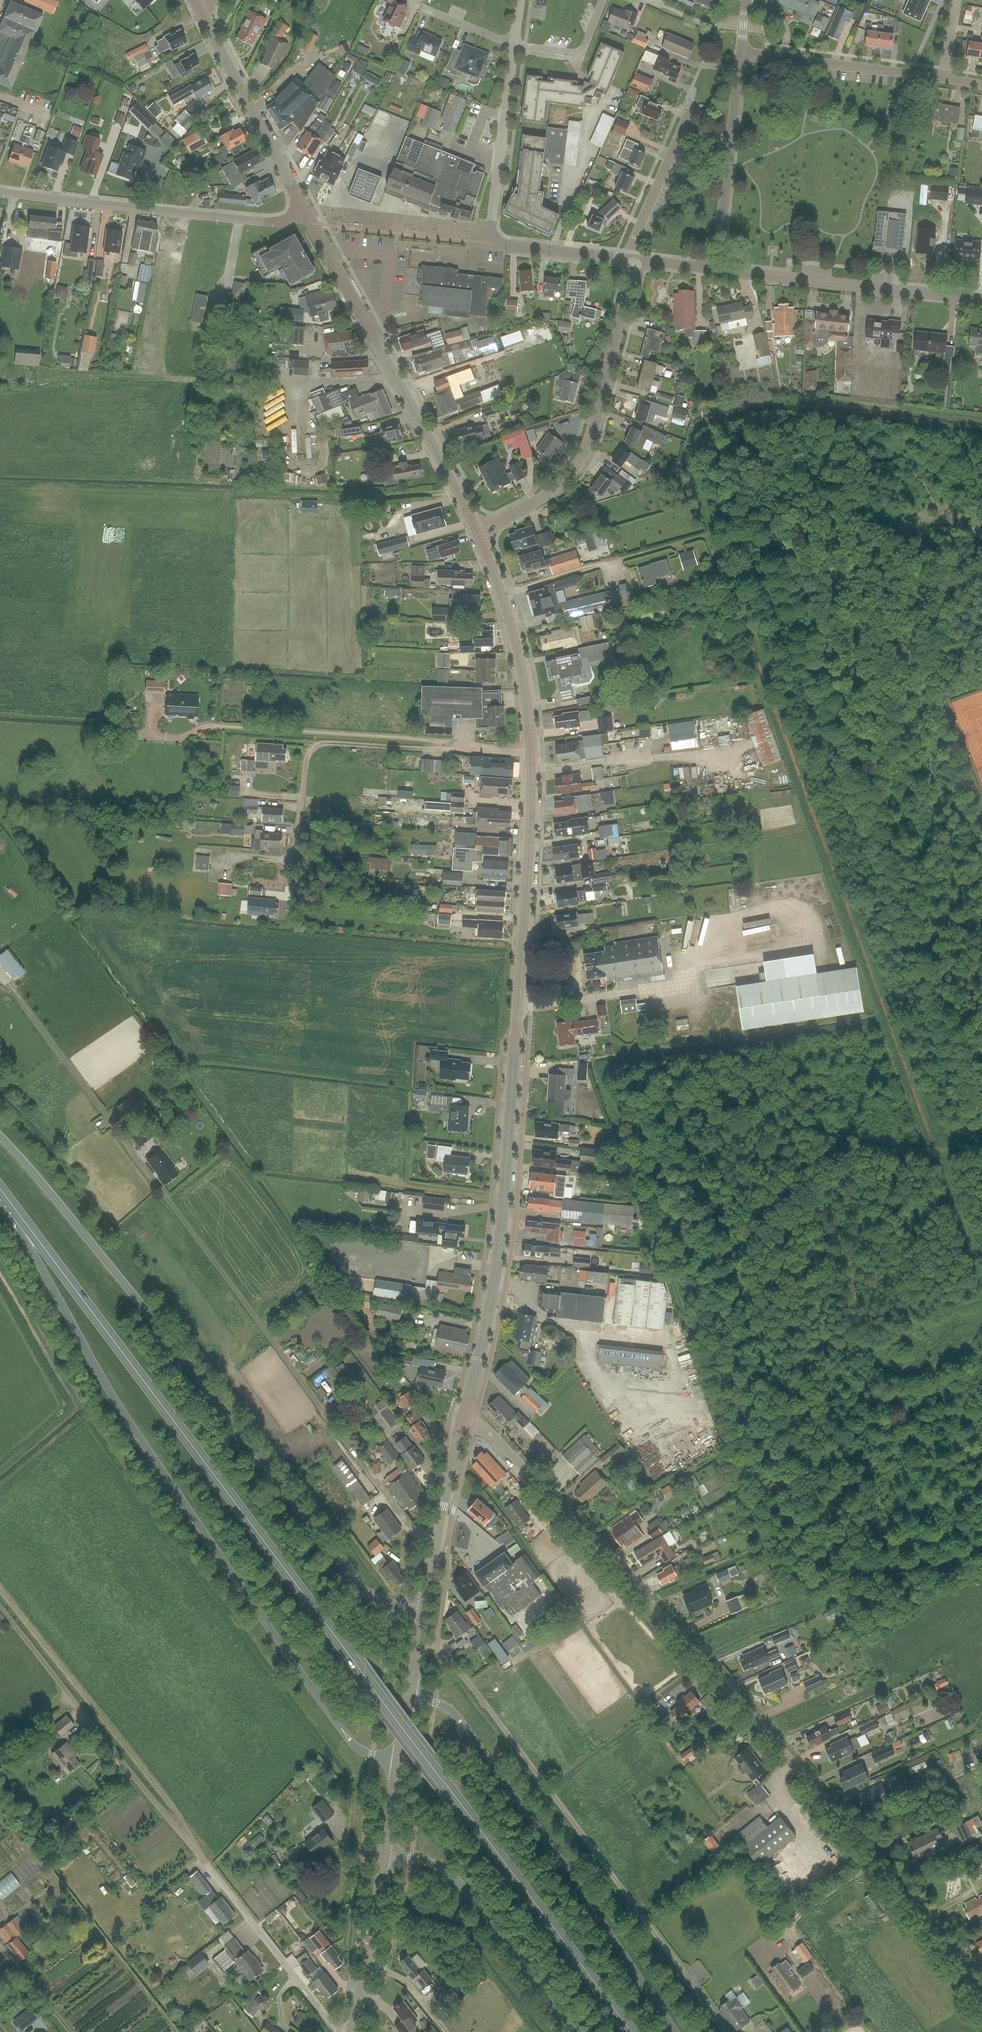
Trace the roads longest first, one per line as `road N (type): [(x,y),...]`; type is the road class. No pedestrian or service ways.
road 1 (trunk): [(625,2031),(18,1217)]
road 2 (residential): [(981,2012),(738,1706),(488,1432),(465,1419)]
road 3 (trunk): [(18,1217),(127,1418),(292,1660),(353,1744),(400,1765)]
road 4 (tertiary): [(465,1419),(506,1190),(532,751)]
road 5 (trunk): [(425,1607),(361,1591),(0,1138)]
road 6 (trunk): [(676,2031),(472,1735),(450,1710),(411,1694)]
road 7 (residential): [(627,258),(514,249),(493,238),(520,0)]
road 8 (tertiary): [(478,530),(307,215)]
road 9 (unclassified): [(478,530),(557,488),(580,461),(637,259)]
road 10 (track): [(195,1847),(0,1602)]
road 11 (unclassified): [(307,215),(283,223),(0,192)]
road 12 (residential): [(287,889),(314,746),(464,745)]
road 13 (trunk): [(384,1860),(413,1858),(450,1873),(576,2031)]
road 14 (unclassified): [(981,300),(716,268)]
road 15 (residential): [(464,745),(213,725)]
road 16 (tertiary): [(307,215),(199,6)]
road 17 (unclassified): [(341,2031),(195,1847)]
road 18 (tertiary): [(532,751),(516,647),(478,530)]
road 19 (residential): [(944,79),(741,52)]
road 20 (tertiary): [(425,1607),(465,1419)]
road 21 (residential): [(627,258),(681,132),(731,138)]
road 22 (tertiary): [(354,2031),(384,1860)]
road 23 (residential): [(716,268),(731,138)]

